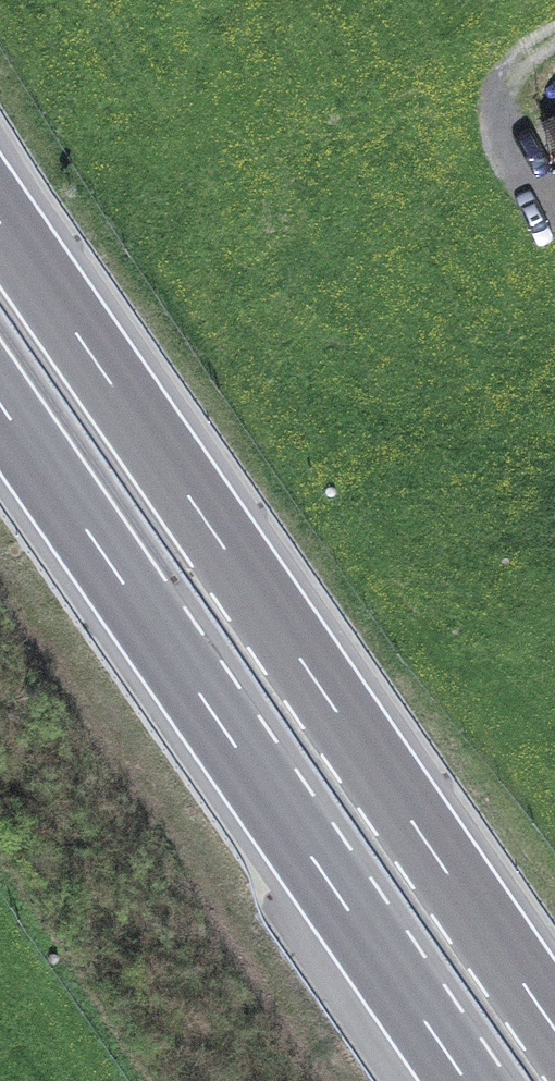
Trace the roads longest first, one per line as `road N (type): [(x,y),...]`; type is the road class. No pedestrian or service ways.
road 1 (motorway): [(554,1031),(0,224)]
road 2 (motorway): [(0,409),(461,1080)]

